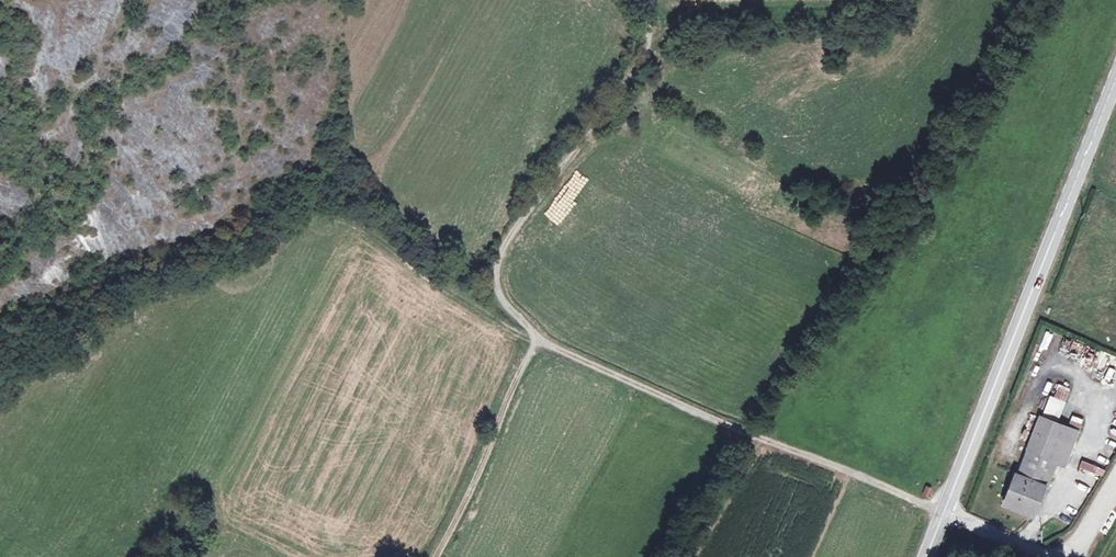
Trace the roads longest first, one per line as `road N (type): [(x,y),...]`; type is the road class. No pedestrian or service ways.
road 1 (secondary): [(944,512),(1115,79)]
road 2 (track): [(536,338),(944,512)]
road 3 (track): [(536,338),(498,293),(496,269),(520,225),(647,58),(649,30),(631,0)]
road 4 (track): [(439,556),(536,338)]
road 5 (unclassified): [(1059,556),(944,512)]

